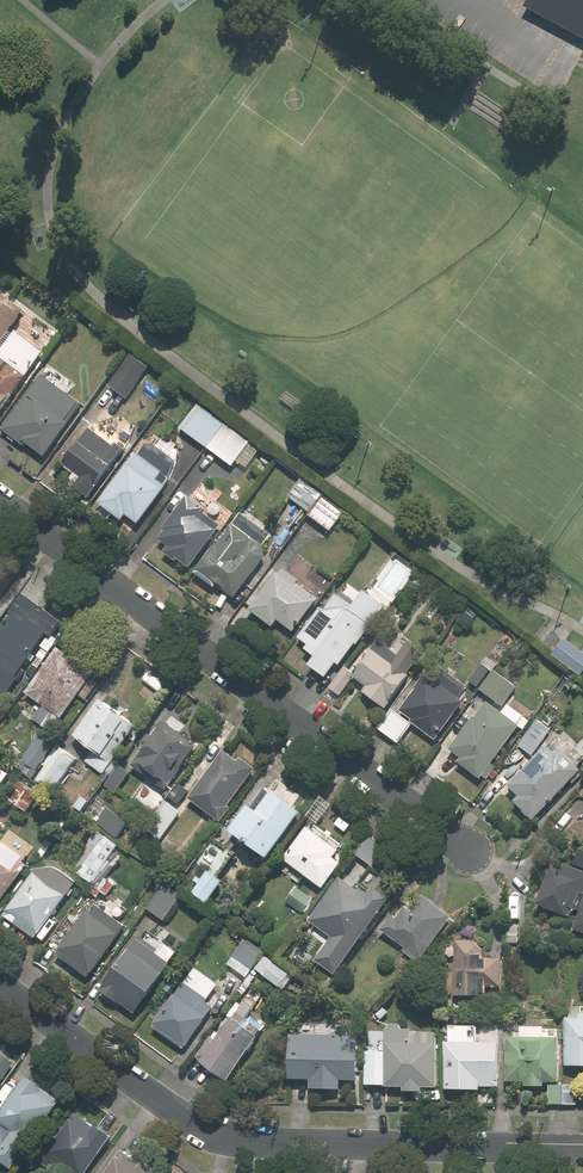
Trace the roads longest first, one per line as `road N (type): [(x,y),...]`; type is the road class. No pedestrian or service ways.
road 1 (residential): [(582,1145),(242,1142),(207,1130),(0,986)]
road 2 (residential): [(0,499),(481,853)]

